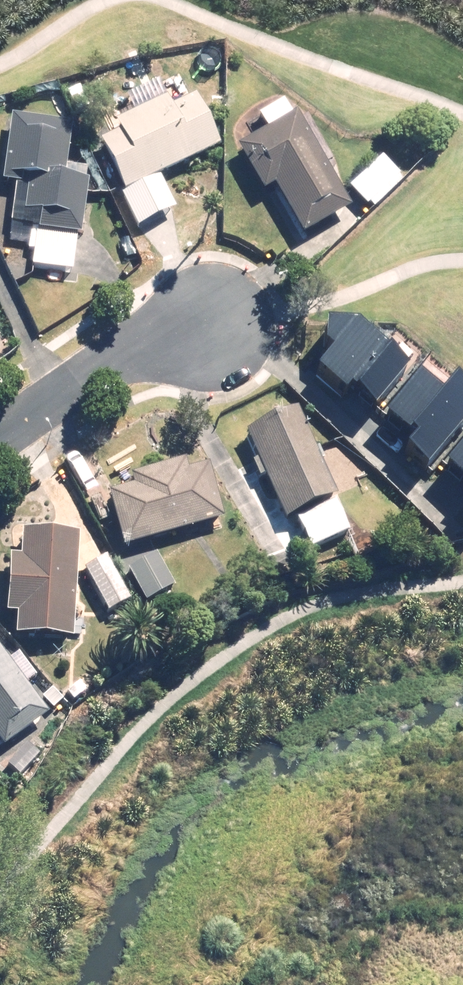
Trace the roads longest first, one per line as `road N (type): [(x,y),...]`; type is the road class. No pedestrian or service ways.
road 1 (residential): [(0,435),(113,363),(219,315)]

